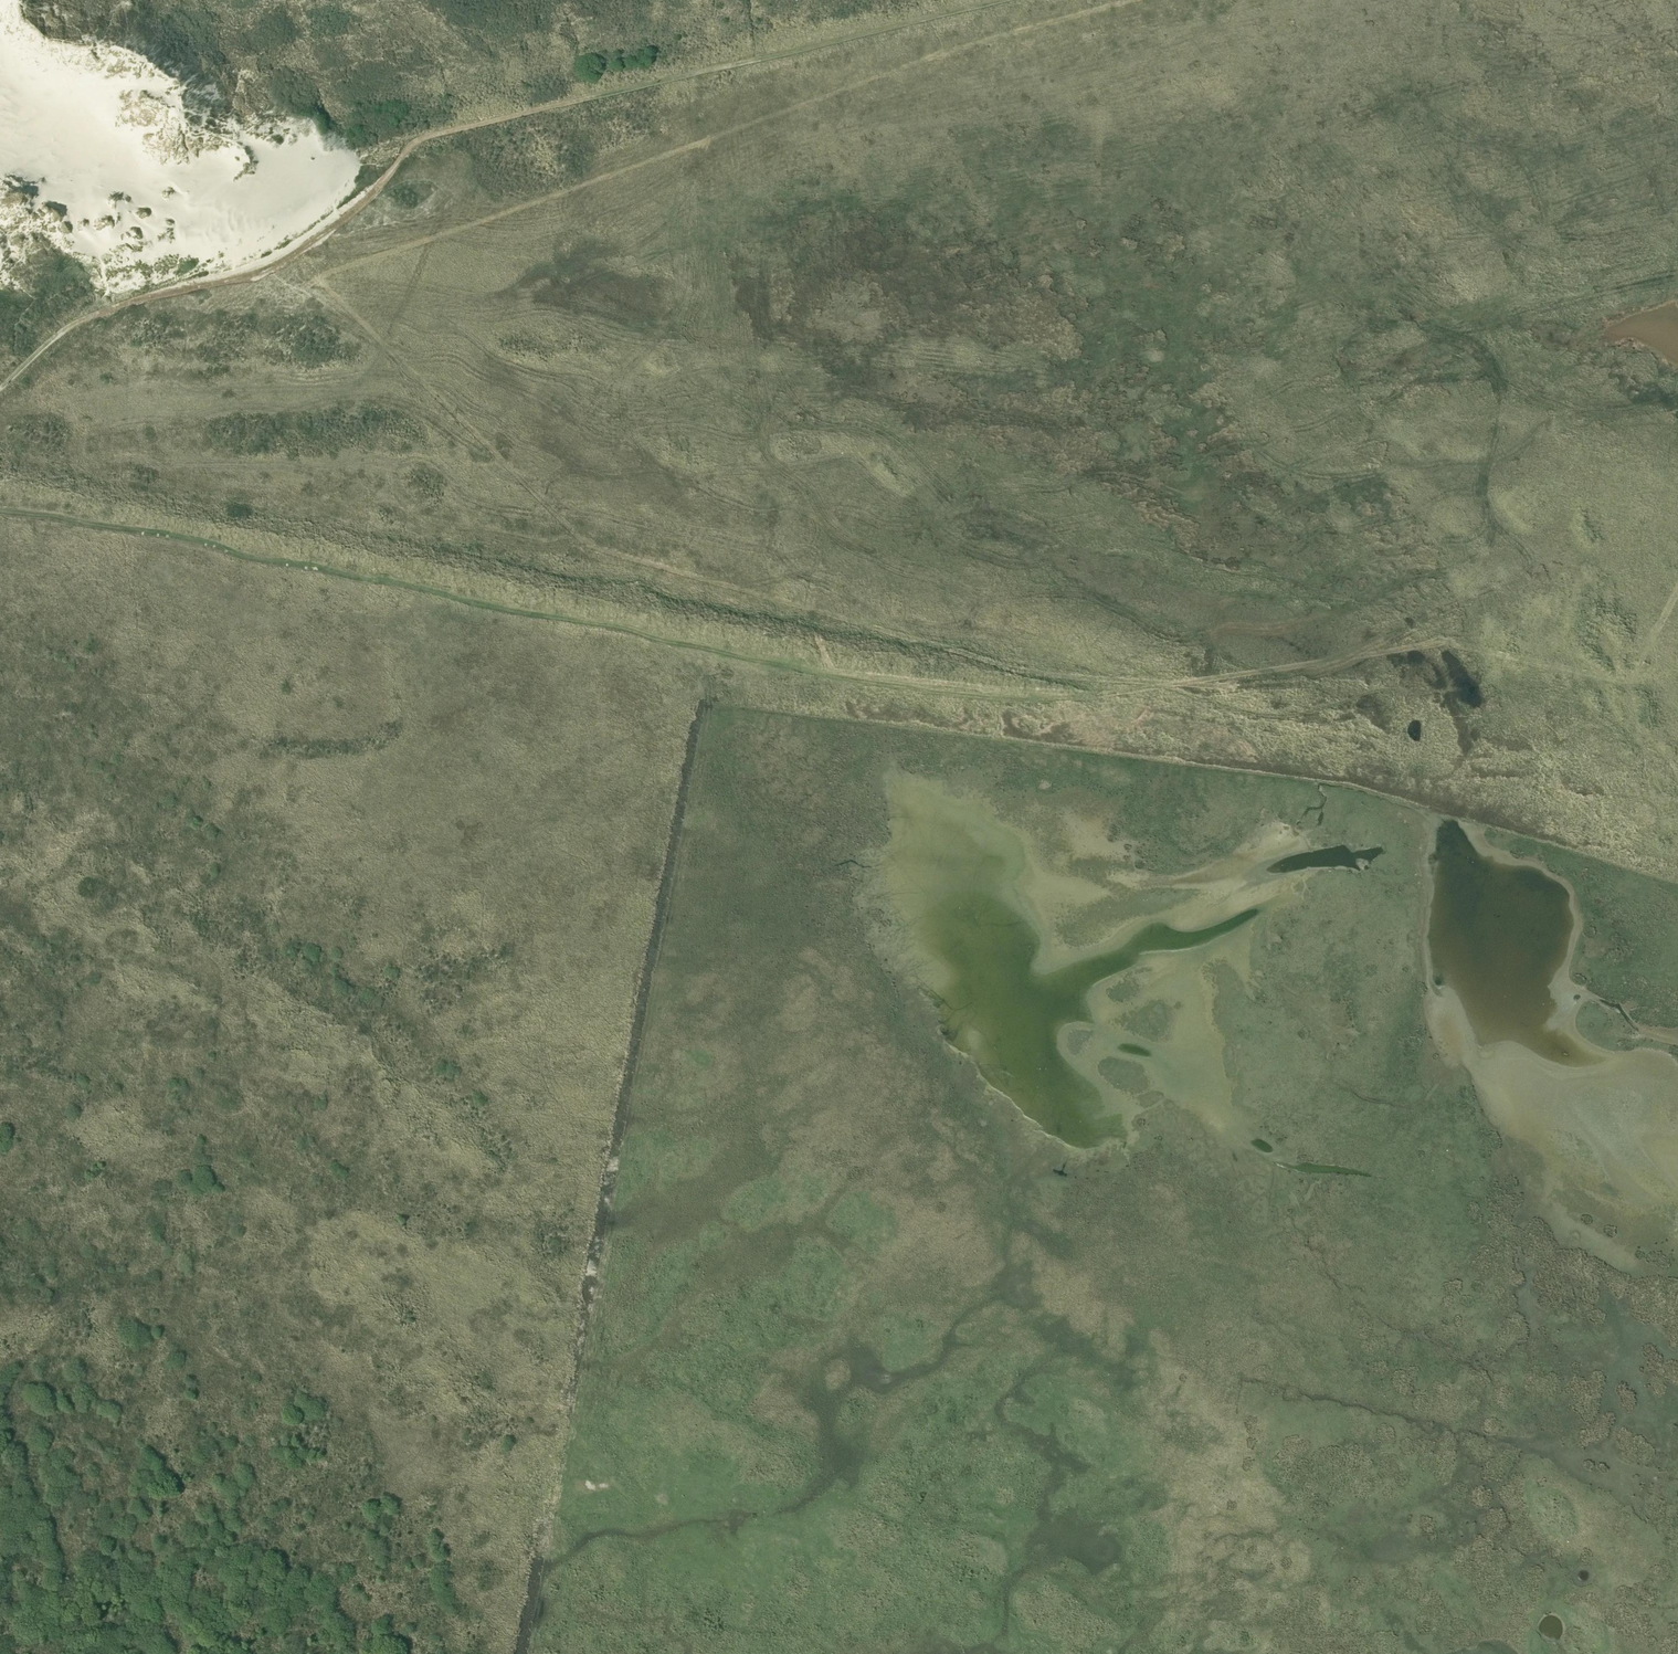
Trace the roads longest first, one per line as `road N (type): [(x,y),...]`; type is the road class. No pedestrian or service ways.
road 1 (track): [(0,387),(79,320),(292,245),(431,134),(998,0)]

